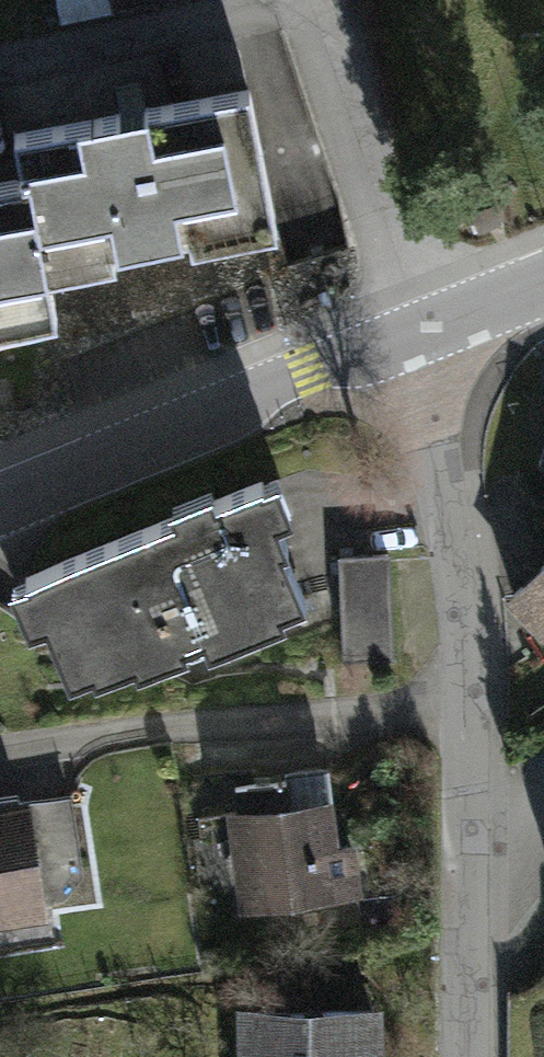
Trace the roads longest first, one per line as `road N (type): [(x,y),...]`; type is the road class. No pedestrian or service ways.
road 1 (residential): [(478,1056),(446,313)]
road 2 (residential): [(446,313),(0,507)]

